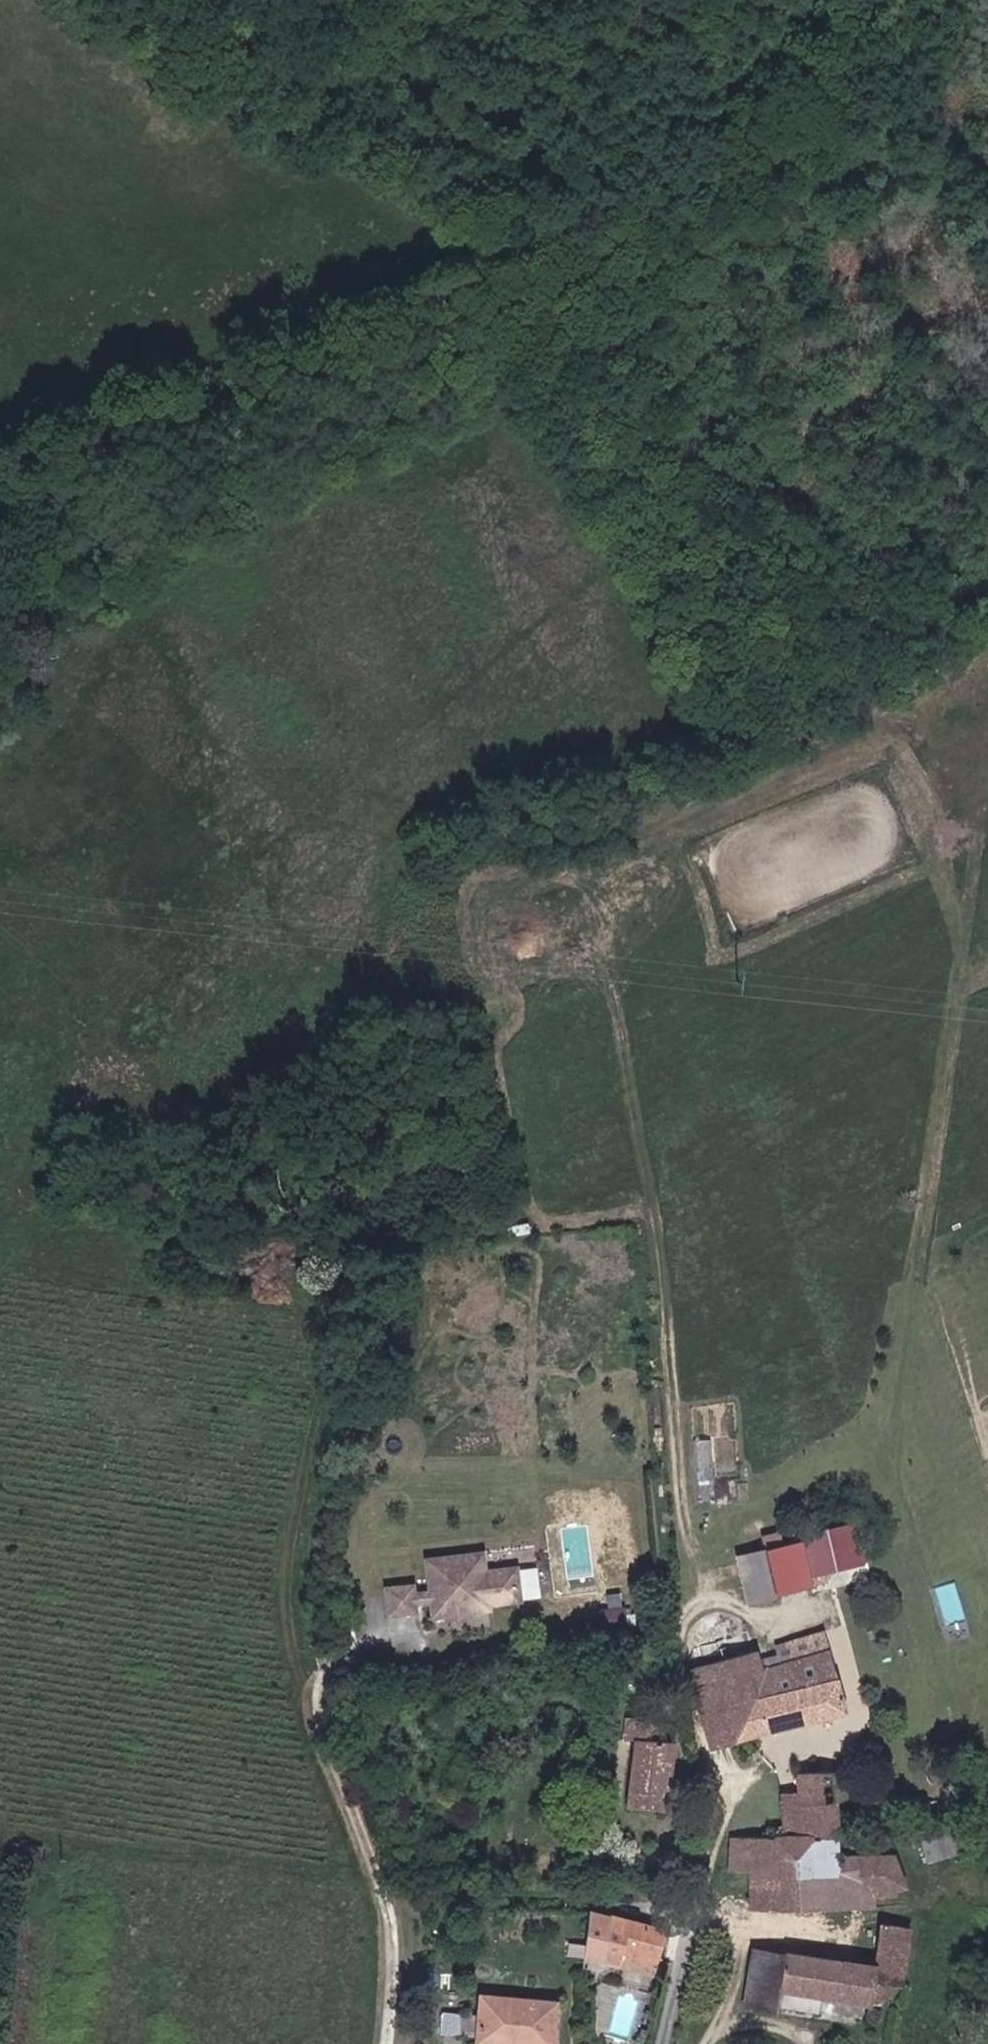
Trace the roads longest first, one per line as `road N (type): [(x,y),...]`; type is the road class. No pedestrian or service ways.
road 1 (residential): [(666,2043),(737,1790),(865,1725)]

